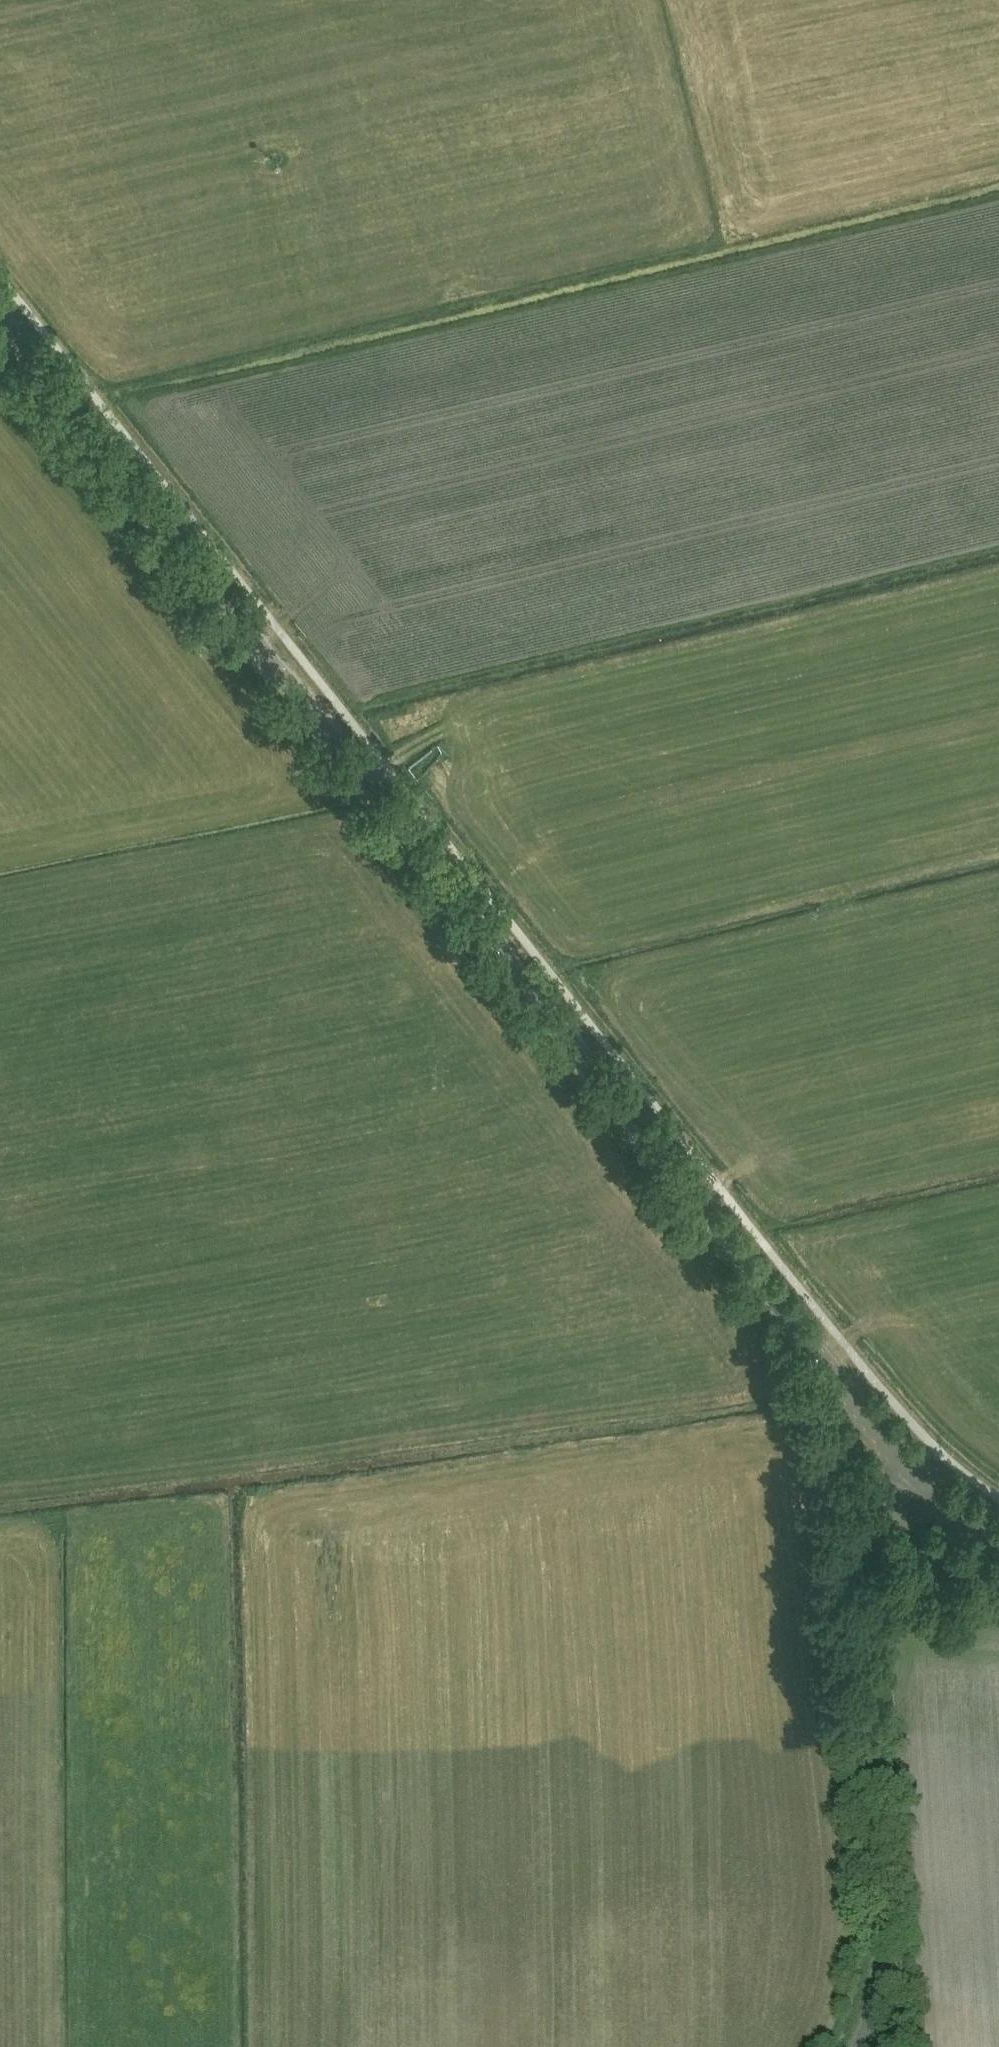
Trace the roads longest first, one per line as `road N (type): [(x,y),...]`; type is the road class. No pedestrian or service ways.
road 1 (tertiary): [(914,1468),(710,1224),(0,315)]
road 2 (unclassified): [(914,1468),(854,1561),(884,1945),(863,2046)]

